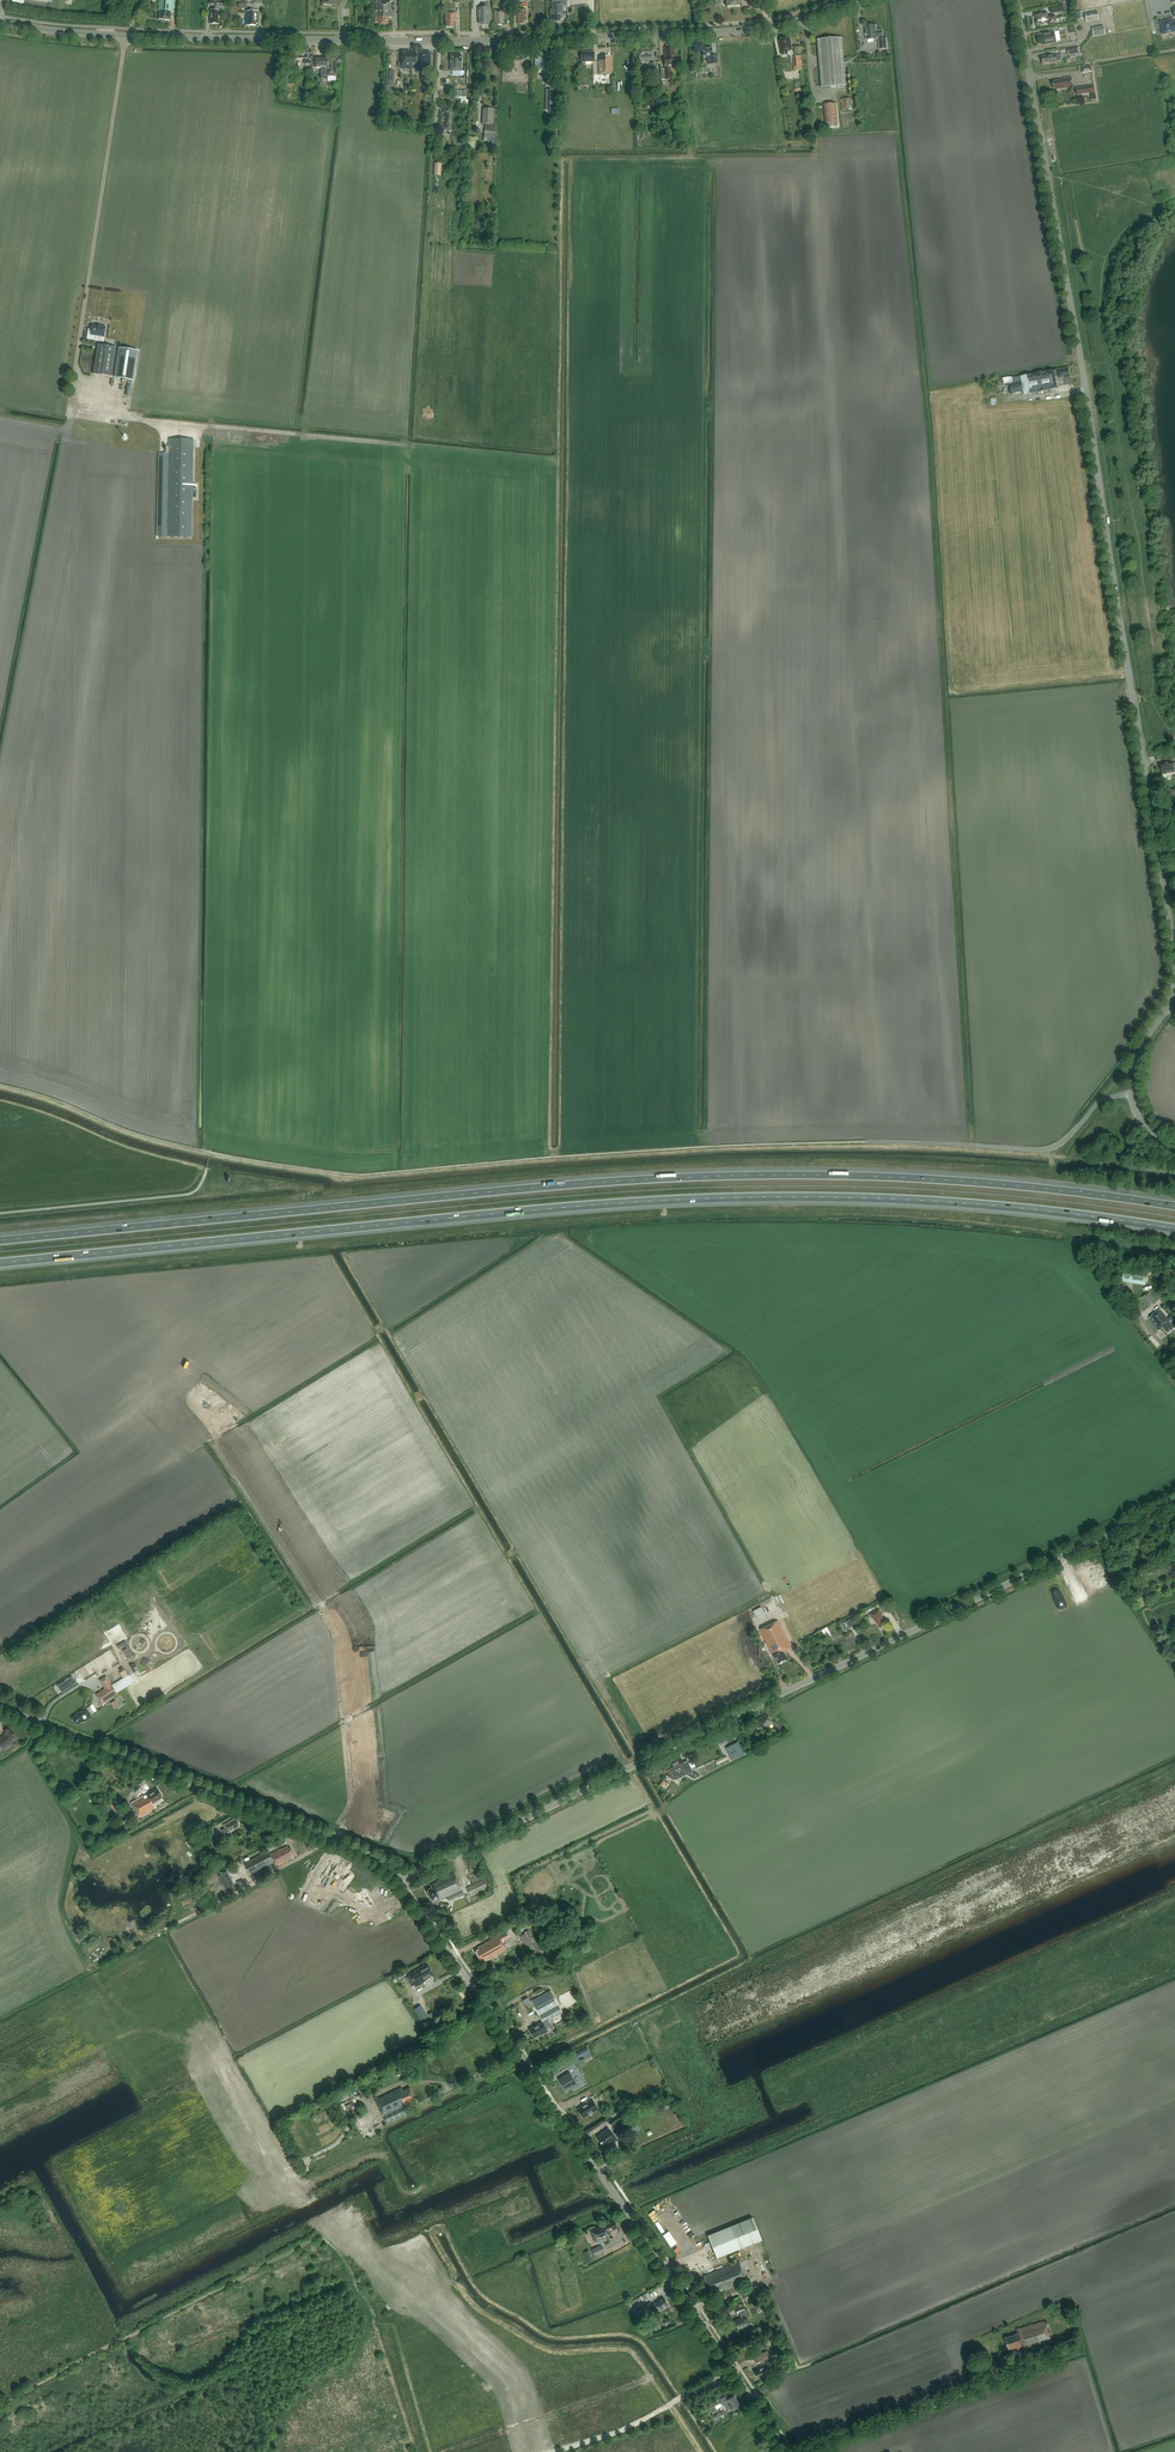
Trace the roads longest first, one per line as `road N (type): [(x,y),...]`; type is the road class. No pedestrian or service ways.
road 1 (motorway): [(0,1263),(678,1200),(937,1201),(1174,1229)]
road 2 (motorway): [(1174,1206),(956,1181),(738,1176),(520,1189),(0,1241)]
road 3 (tertiary): [(1174,958),(1015,0)]
road 4 (tertiary): [(401,1880),(1174,1502)]
road 5 (unclassified): [(786,2451),(401,1880)]
road 6 (secondary): [(593,37),(125,37),(0,23)]
road 7 (tertiary): [(401,1880),(357,1849),(0,1707)]
road 8 (unclassified): [(864,1142),(1042,1150),(1066,1140),(1101,1101),(1131,1094)]
road 9 (secondary): [(593,37),(746,30),(853,0)]
road 10 (track): [(799,2451),(1044,2361)]
road 11 (tertiary): [(1131,1094),(1136,1056),(1174,983)]

